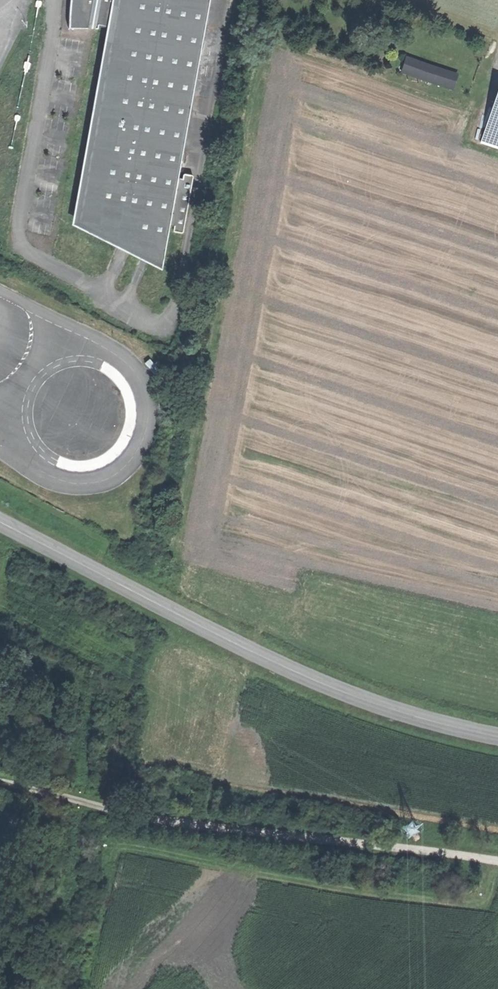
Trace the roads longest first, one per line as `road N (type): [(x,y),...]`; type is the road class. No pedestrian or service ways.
road 1 (secondary): [(0,529),(344,698),(497,740)]
road 2 (track): [(497,862),(168,823),(0,785)]

